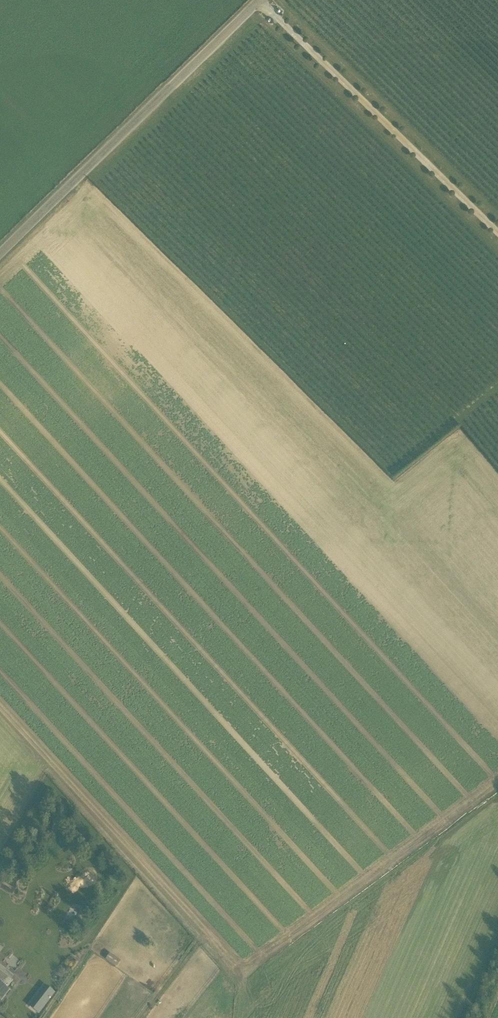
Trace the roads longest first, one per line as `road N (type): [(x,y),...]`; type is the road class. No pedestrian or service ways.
road 1 (unclassified): [(0,257),(261,0)]

